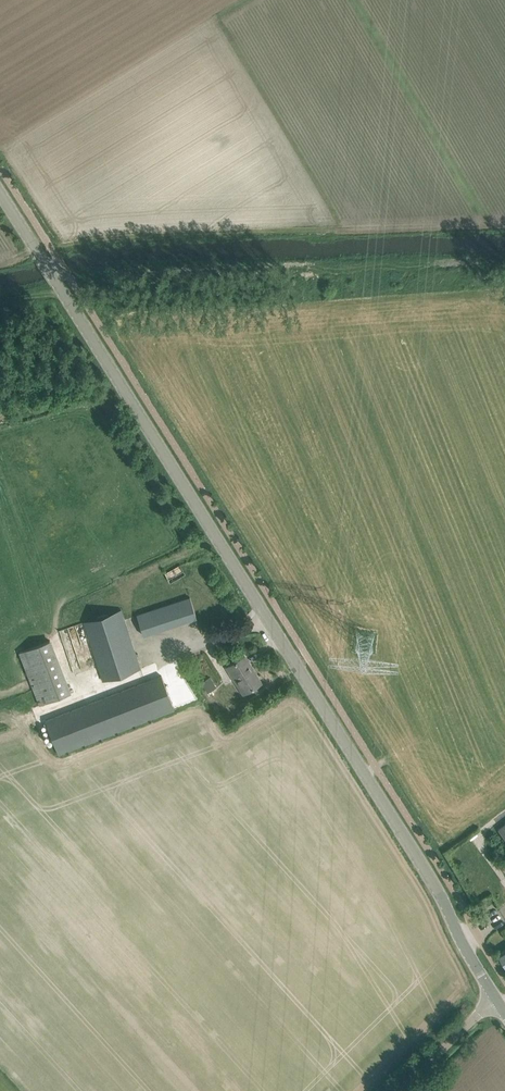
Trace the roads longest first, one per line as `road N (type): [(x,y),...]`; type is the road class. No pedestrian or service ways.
road 1 (tertiary): [(501,1003),(411,845),(0,194)]
road 2 (track): [(294,230),(185,48),(190,36),(248,0)]
road 3 (unclassified): [(400,1090),(477,1016),(501,1003)]

